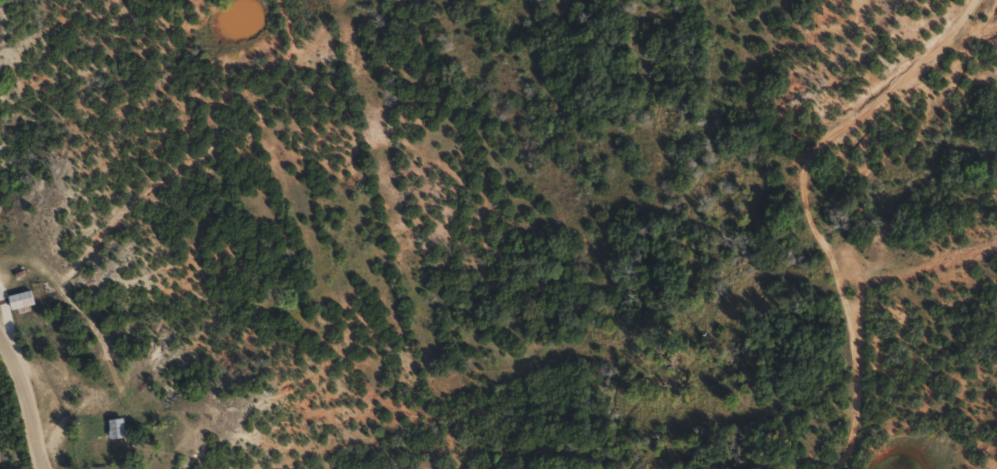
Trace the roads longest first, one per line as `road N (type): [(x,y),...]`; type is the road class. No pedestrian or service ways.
road 1 (residential): [(48,468),(33,403),(0,335)]

